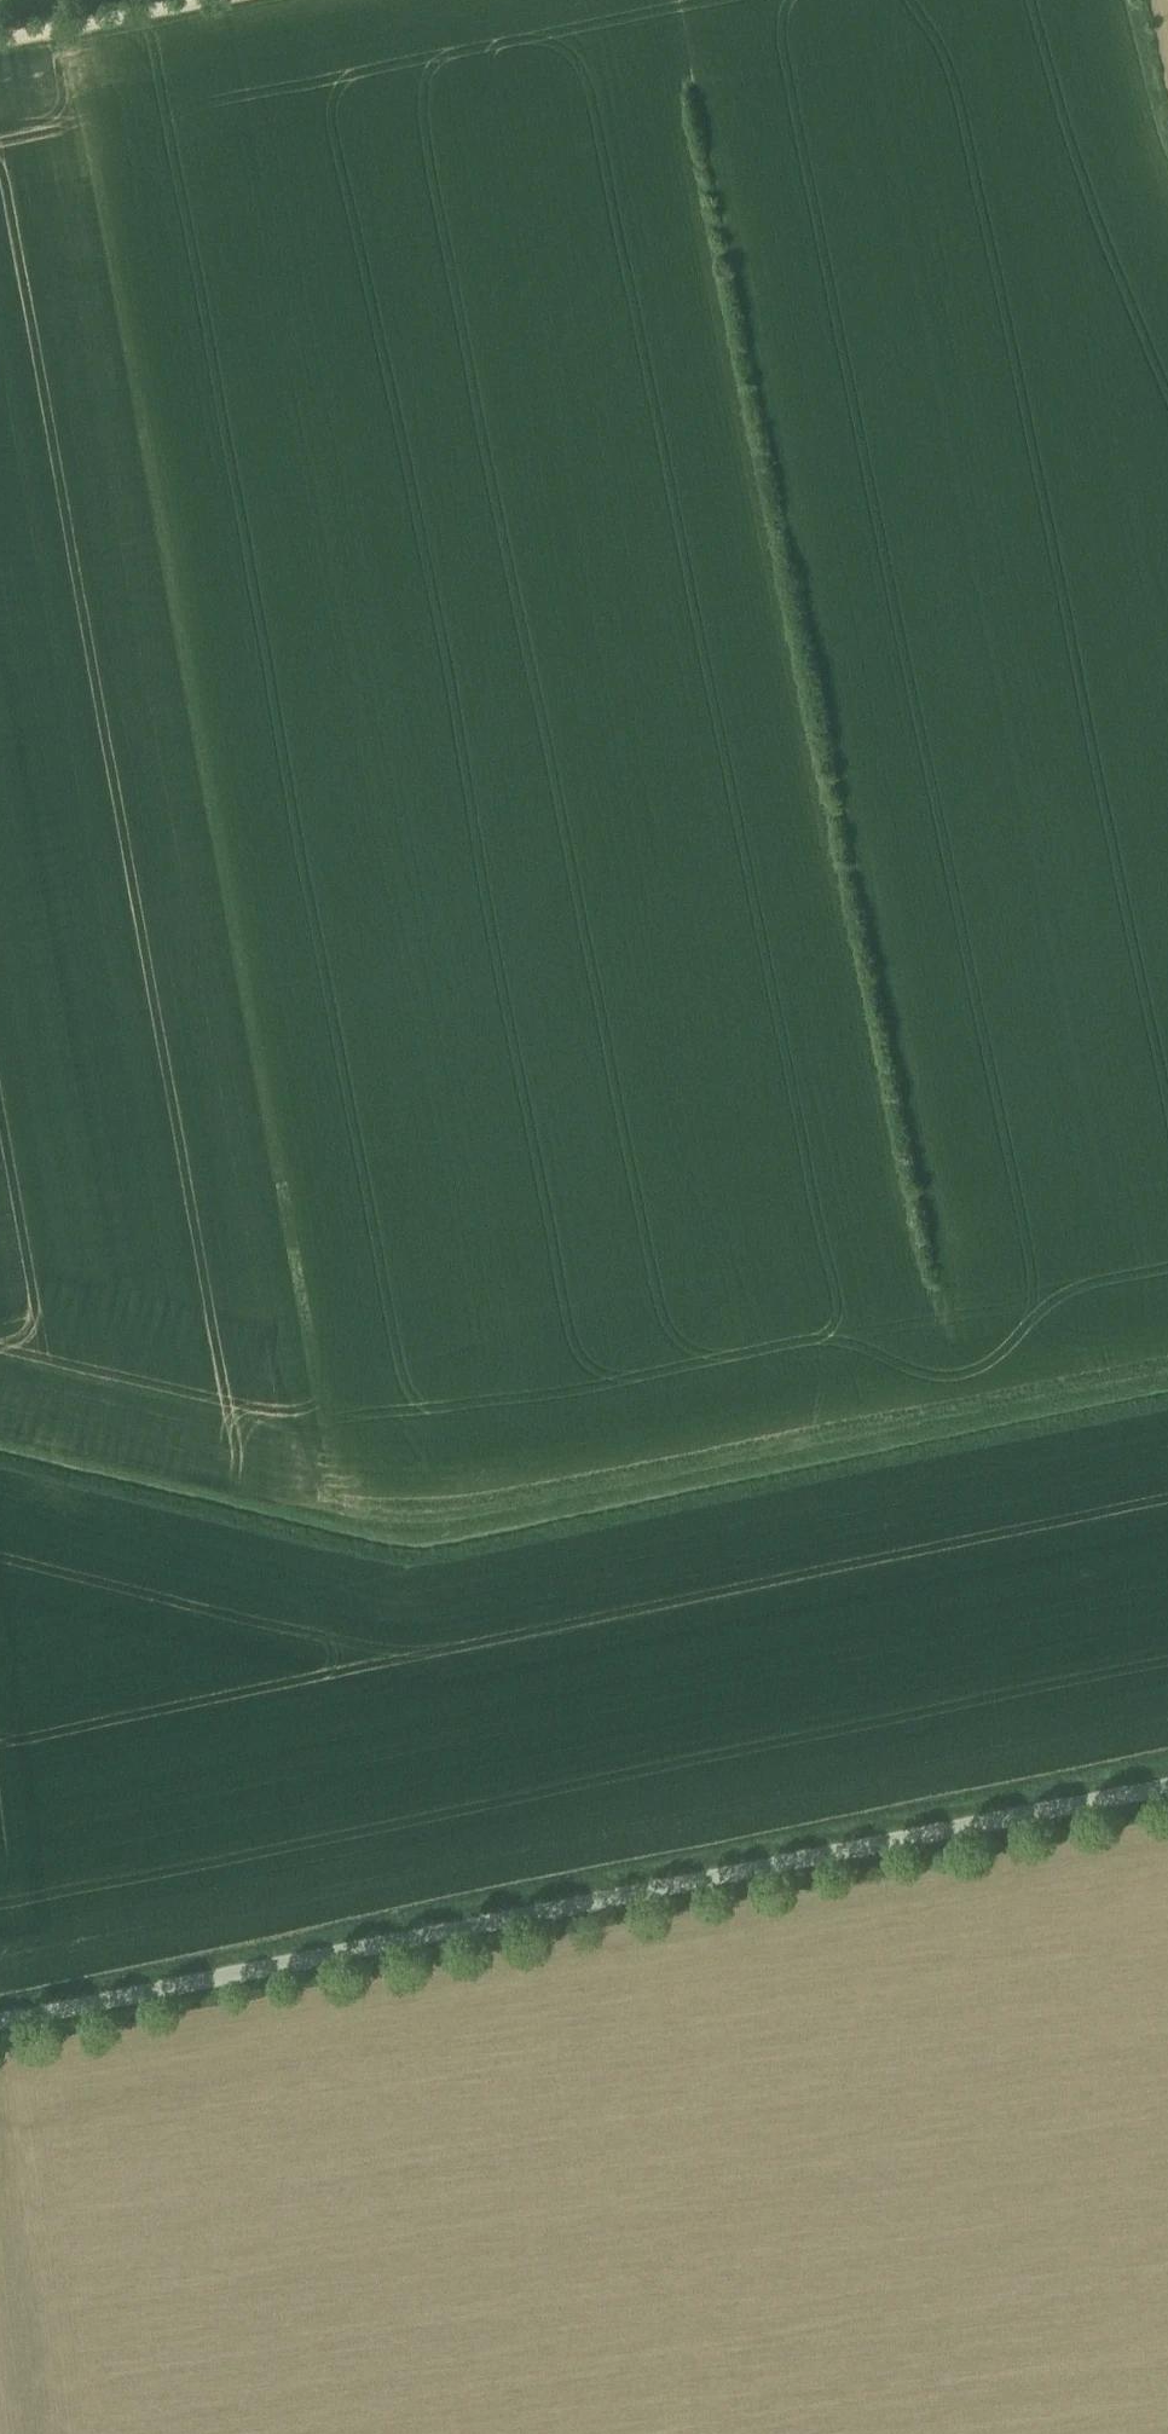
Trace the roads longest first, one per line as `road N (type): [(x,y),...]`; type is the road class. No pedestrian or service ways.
road 1 (unclassified): [(0,2018),(1167,1784)]
road 2 (unclassified): [(153,0),(0,31)]

